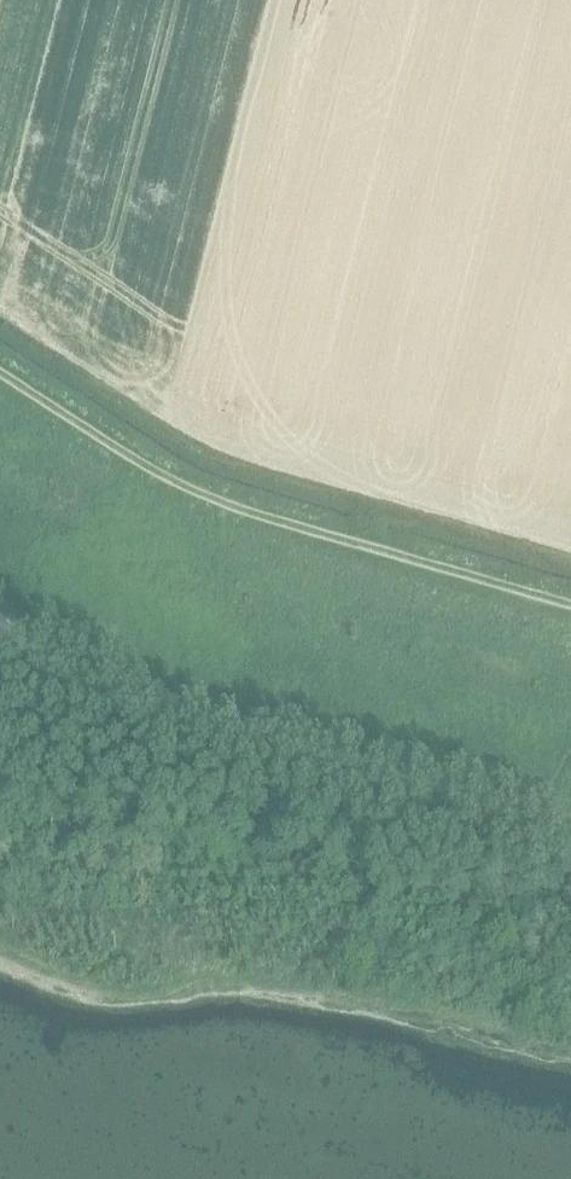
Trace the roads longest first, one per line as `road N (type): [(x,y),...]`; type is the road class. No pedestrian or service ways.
road 1 (track): [(0,370),(140,462),(233,507),(570,605)]
road 2 (track): [(570,821),(131,693),(0,619)]

